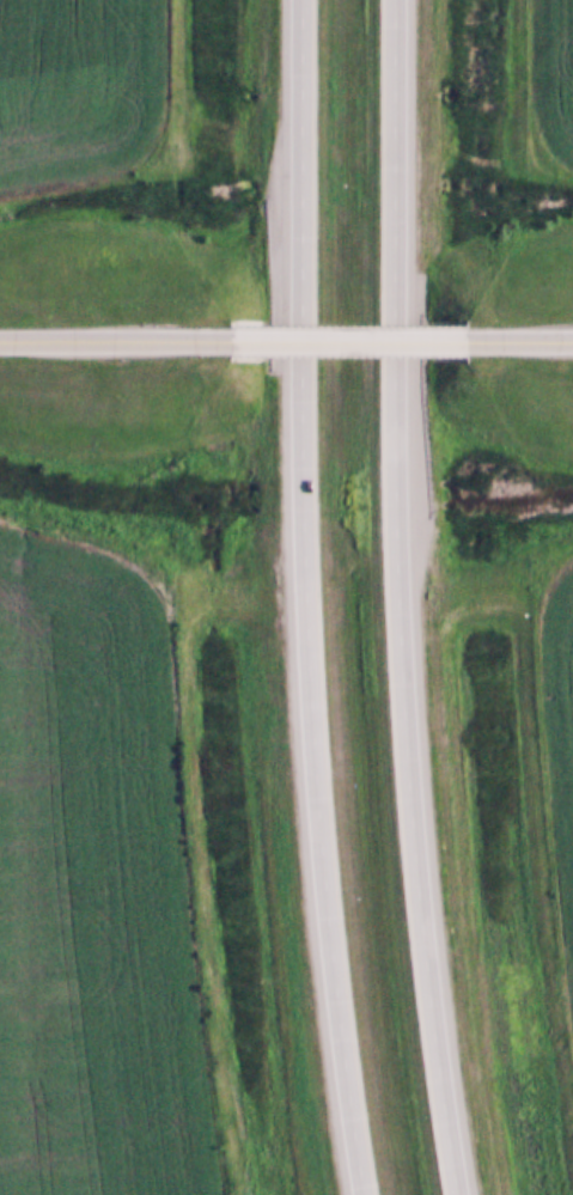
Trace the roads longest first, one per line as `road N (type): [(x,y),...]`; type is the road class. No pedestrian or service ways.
road 1 (motorway): [(303,0),(319,758),(345,1063),(371,1194)]
road 2 (motorway): [(461,1194),(413,823),(387,0)]
road 3 (tertiary): [(230,340),(465,340)]
road 4 (tertiary): [(0,338),(230,340)]

